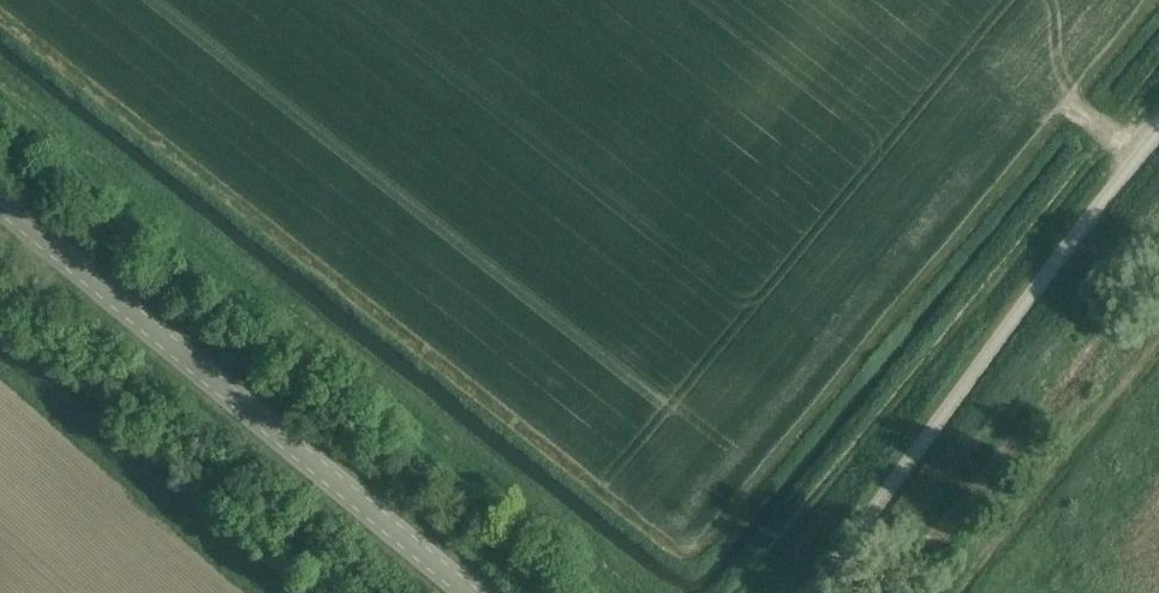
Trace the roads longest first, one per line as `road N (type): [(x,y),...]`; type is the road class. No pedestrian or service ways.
road 1 (tertiary): [(477,592),(0,205)]
road 2 (unclassified): [(811,592),(1158,129)]

